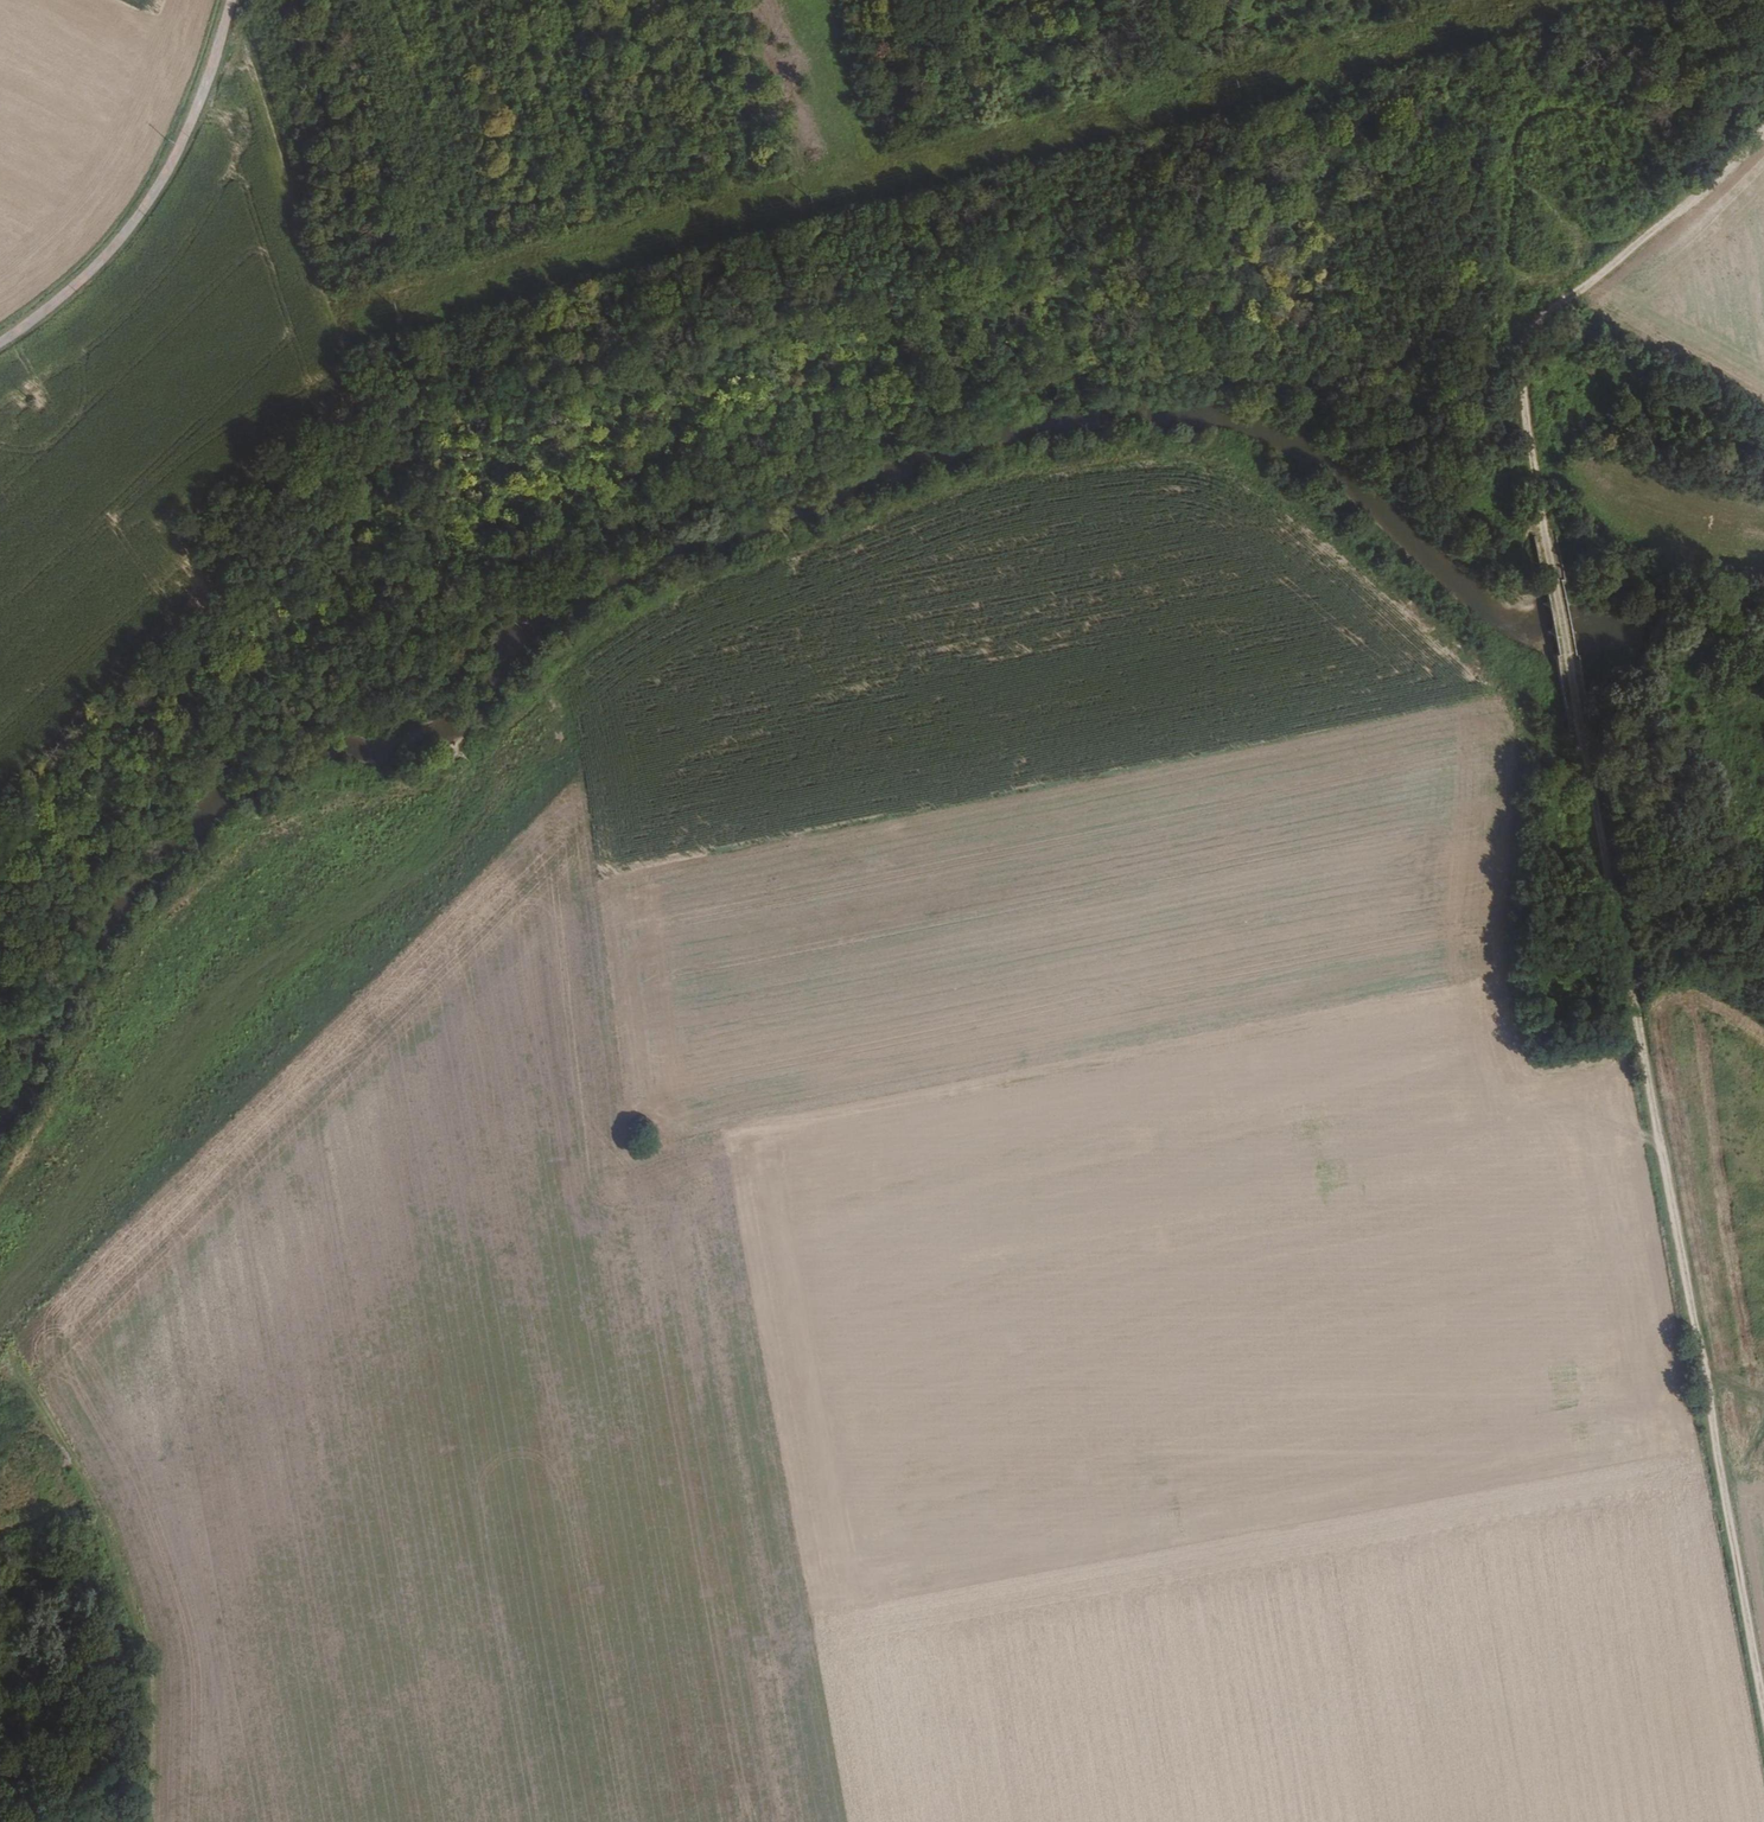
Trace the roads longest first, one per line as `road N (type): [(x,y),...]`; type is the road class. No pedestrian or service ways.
road 1 (track): [(1763,1694),(1584,780),(1521,361),(1524,343),(1550,309),(1763,129)]
road 2 (track): [(0,343),(96,277),(173,169),(238,0)]

